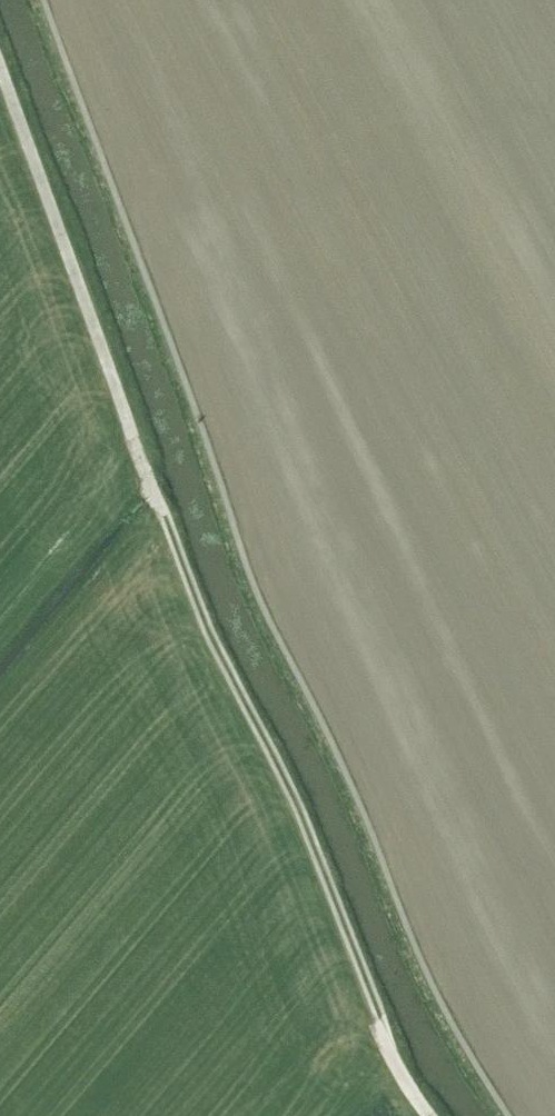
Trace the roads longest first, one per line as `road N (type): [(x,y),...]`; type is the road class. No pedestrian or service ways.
road 1 (track): [(433,1115),(390,1058),(299,804),(211,635),(0,62)]

